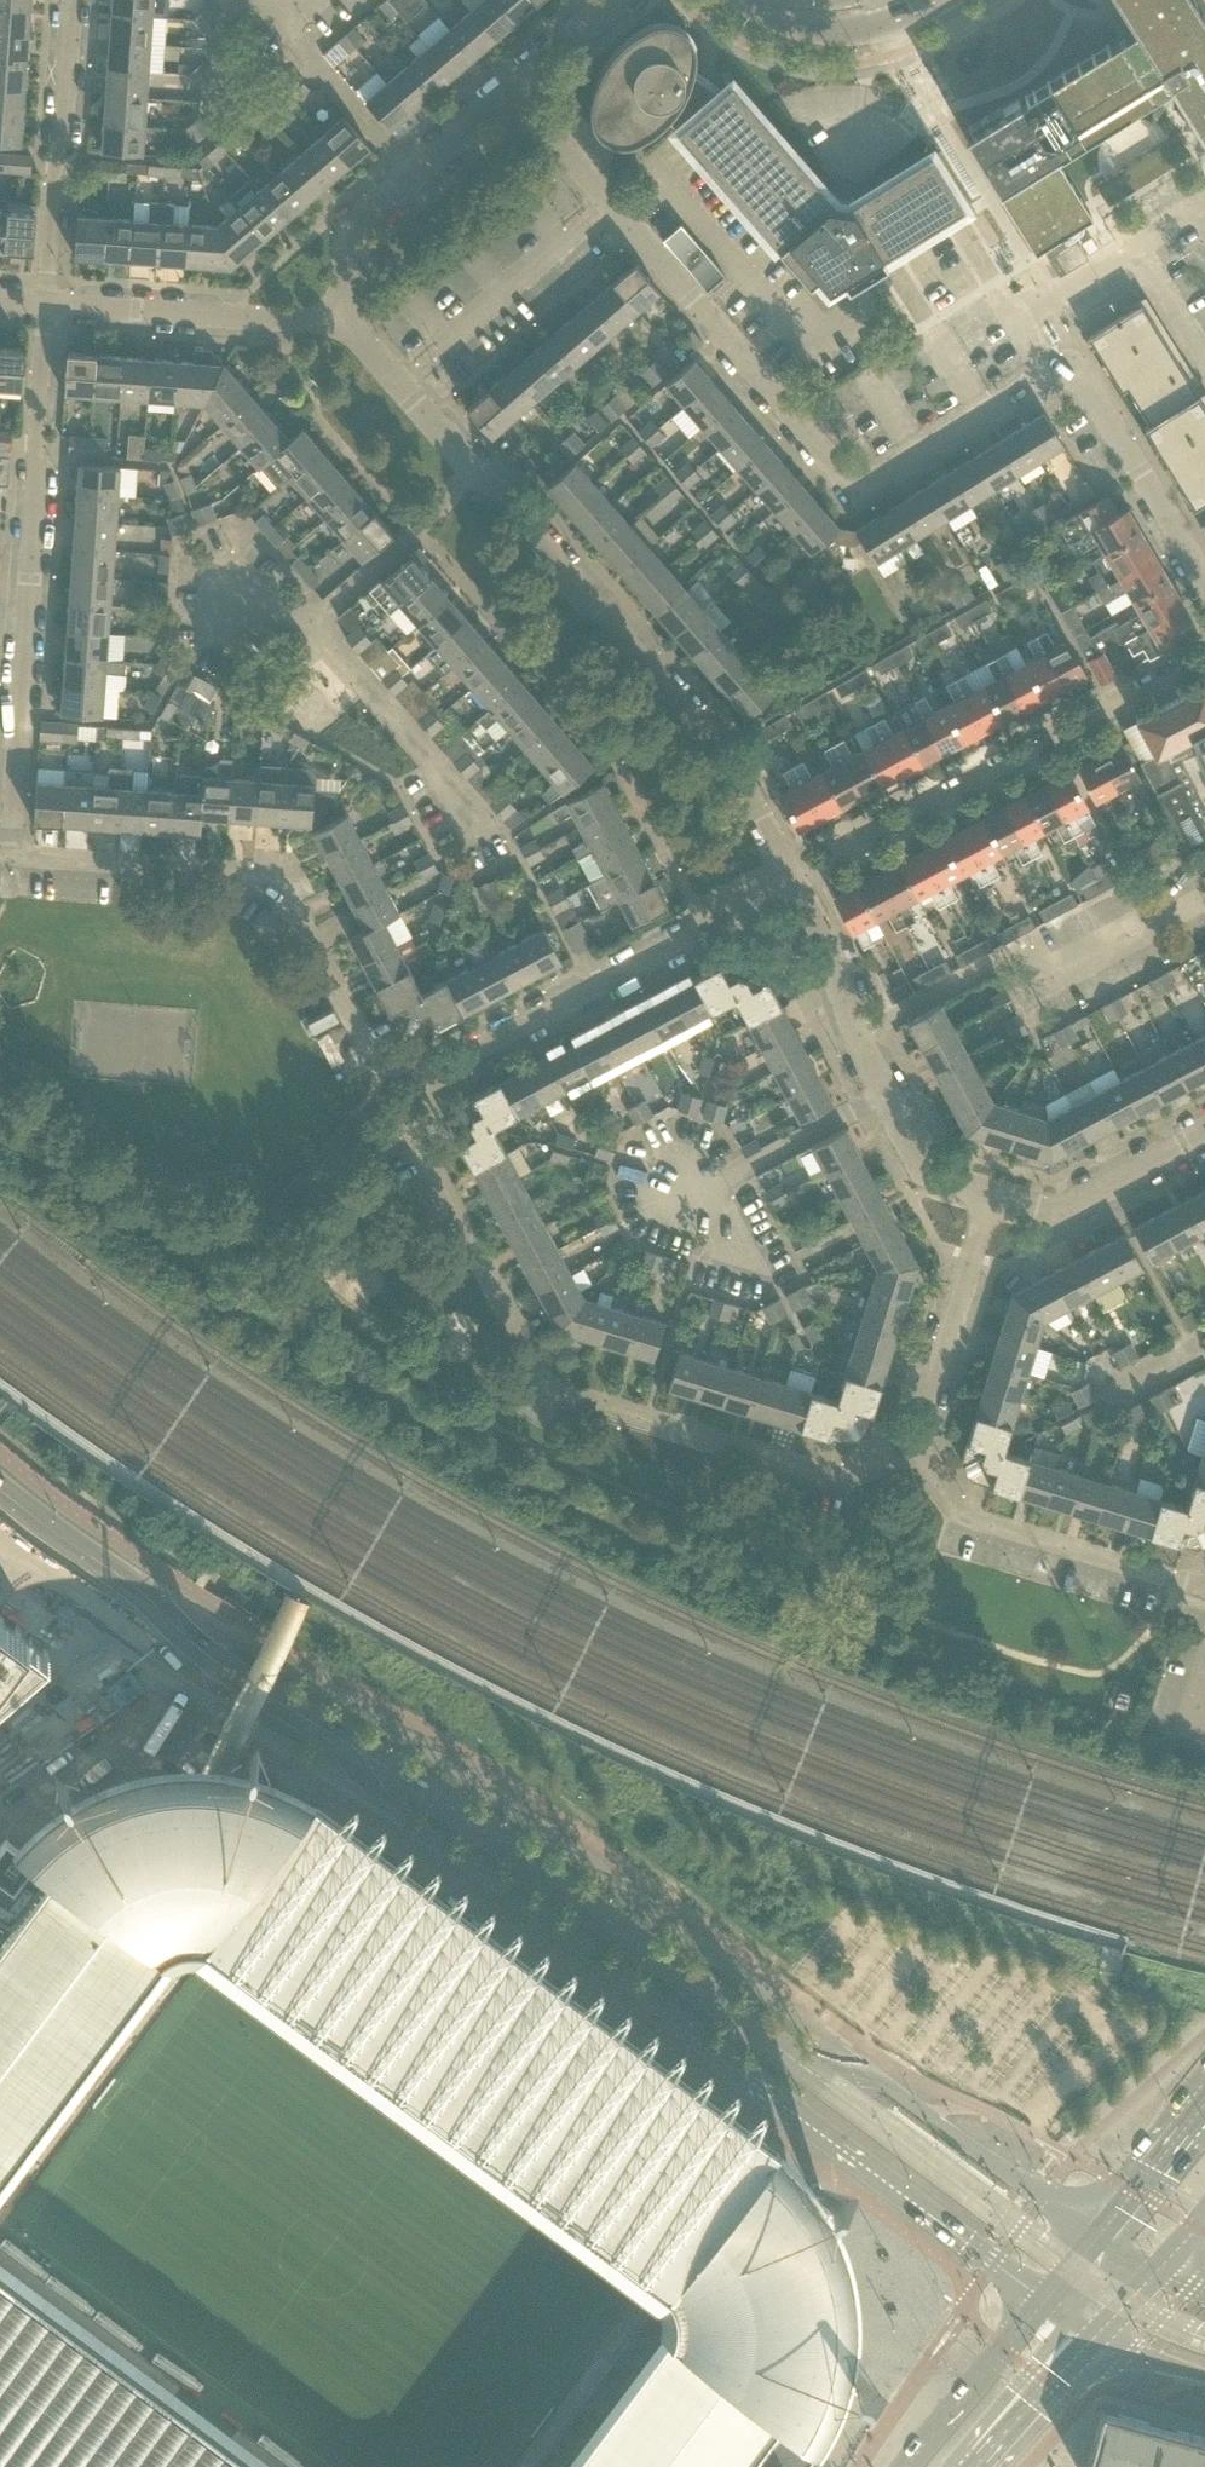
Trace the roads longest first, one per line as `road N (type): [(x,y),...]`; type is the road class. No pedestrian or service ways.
road 1 (secondary): [(1102,2242),(888,2085),(799,2069),(558,1894),(310,1731)]
road 2 (secondary): [(310,1731),(378,1798),(1048,2304)]
road 3 (residential): [(1204,585),(1085,383),(1070,373),(1054,374),(861,485),(840,473),(605,200)]
road 4 (residential): [(914,1459),(858,1478),(569,1396),(545,1373),(425,1132),(420,1077)]
road 5 (residential): [(395,386),(717,748),(791,881)]
road 6 (residential): [(10,853),(46,307)]
road 7 (residential): [(420,1077),(387,1073),(274,884),(10,853)]
road 8 (residential): [(791,881),(1204,657)]
road 9 (residential): [(420,1077),(791,881)]
road 10 (secondary): [(310,1731),(231,1680),(221,1646),(0,1488)]
road 11 (residential): [(791,881),(884,1096),(932,1177),(991,1195)]
road 12 (residential): [(1204,1588),(955,1512),(914,1459)]
road 13 (residential): [(513,93),(347,238),(346,330)]
road 14 (residential): [(46,307),(67,0)]
road 15 (residential): [(346,330),(46,307)]
road 16 (residential): [(395,386),(605,200)]
road 17 (residential): [(914,1459),(991,1195)]
road 18 (residential): [(991,1195),(1056,1213),(1204,1135)]
road 19 (secondary): [(1048,2304),(910,2466)]
road 20 (tertiary): [(738,0),(795,27),(852,31),(935,0)]
road 21 (secondary): [(1204,2106),(1102,2242)]
road 22 (secondary): [(985,2466),(1096,2338)]
road 23 (residential): [(620,0),(513,93)]
road 24 (residential): [(605,200),(513,93)]

